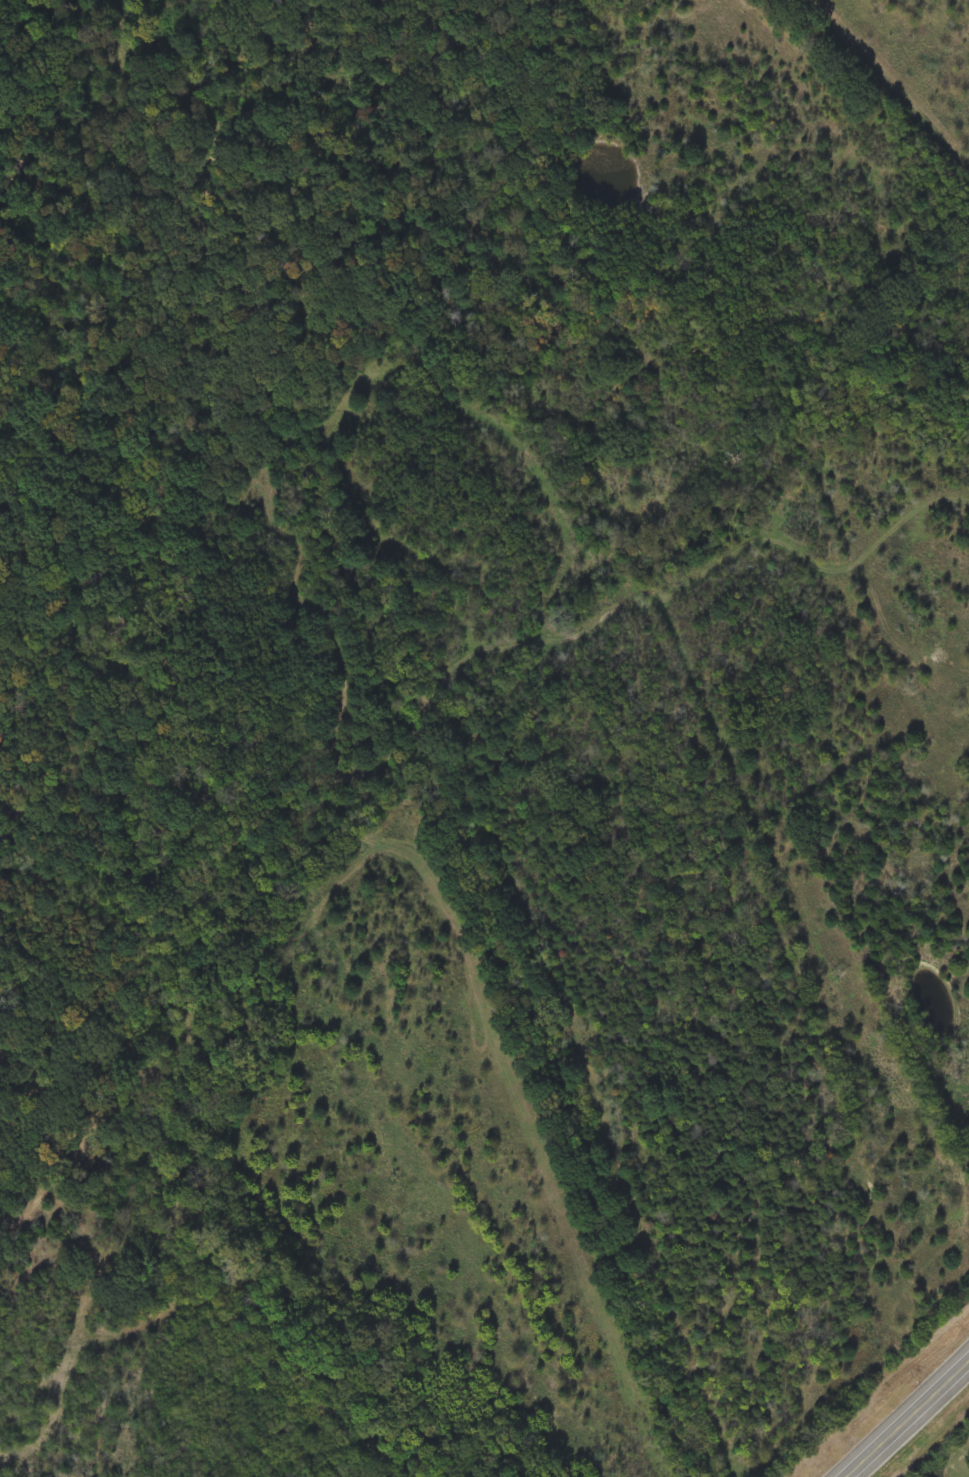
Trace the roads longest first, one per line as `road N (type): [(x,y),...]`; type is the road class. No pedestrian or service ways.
road 1 (primary): [(845,1476),(968,1364)]

